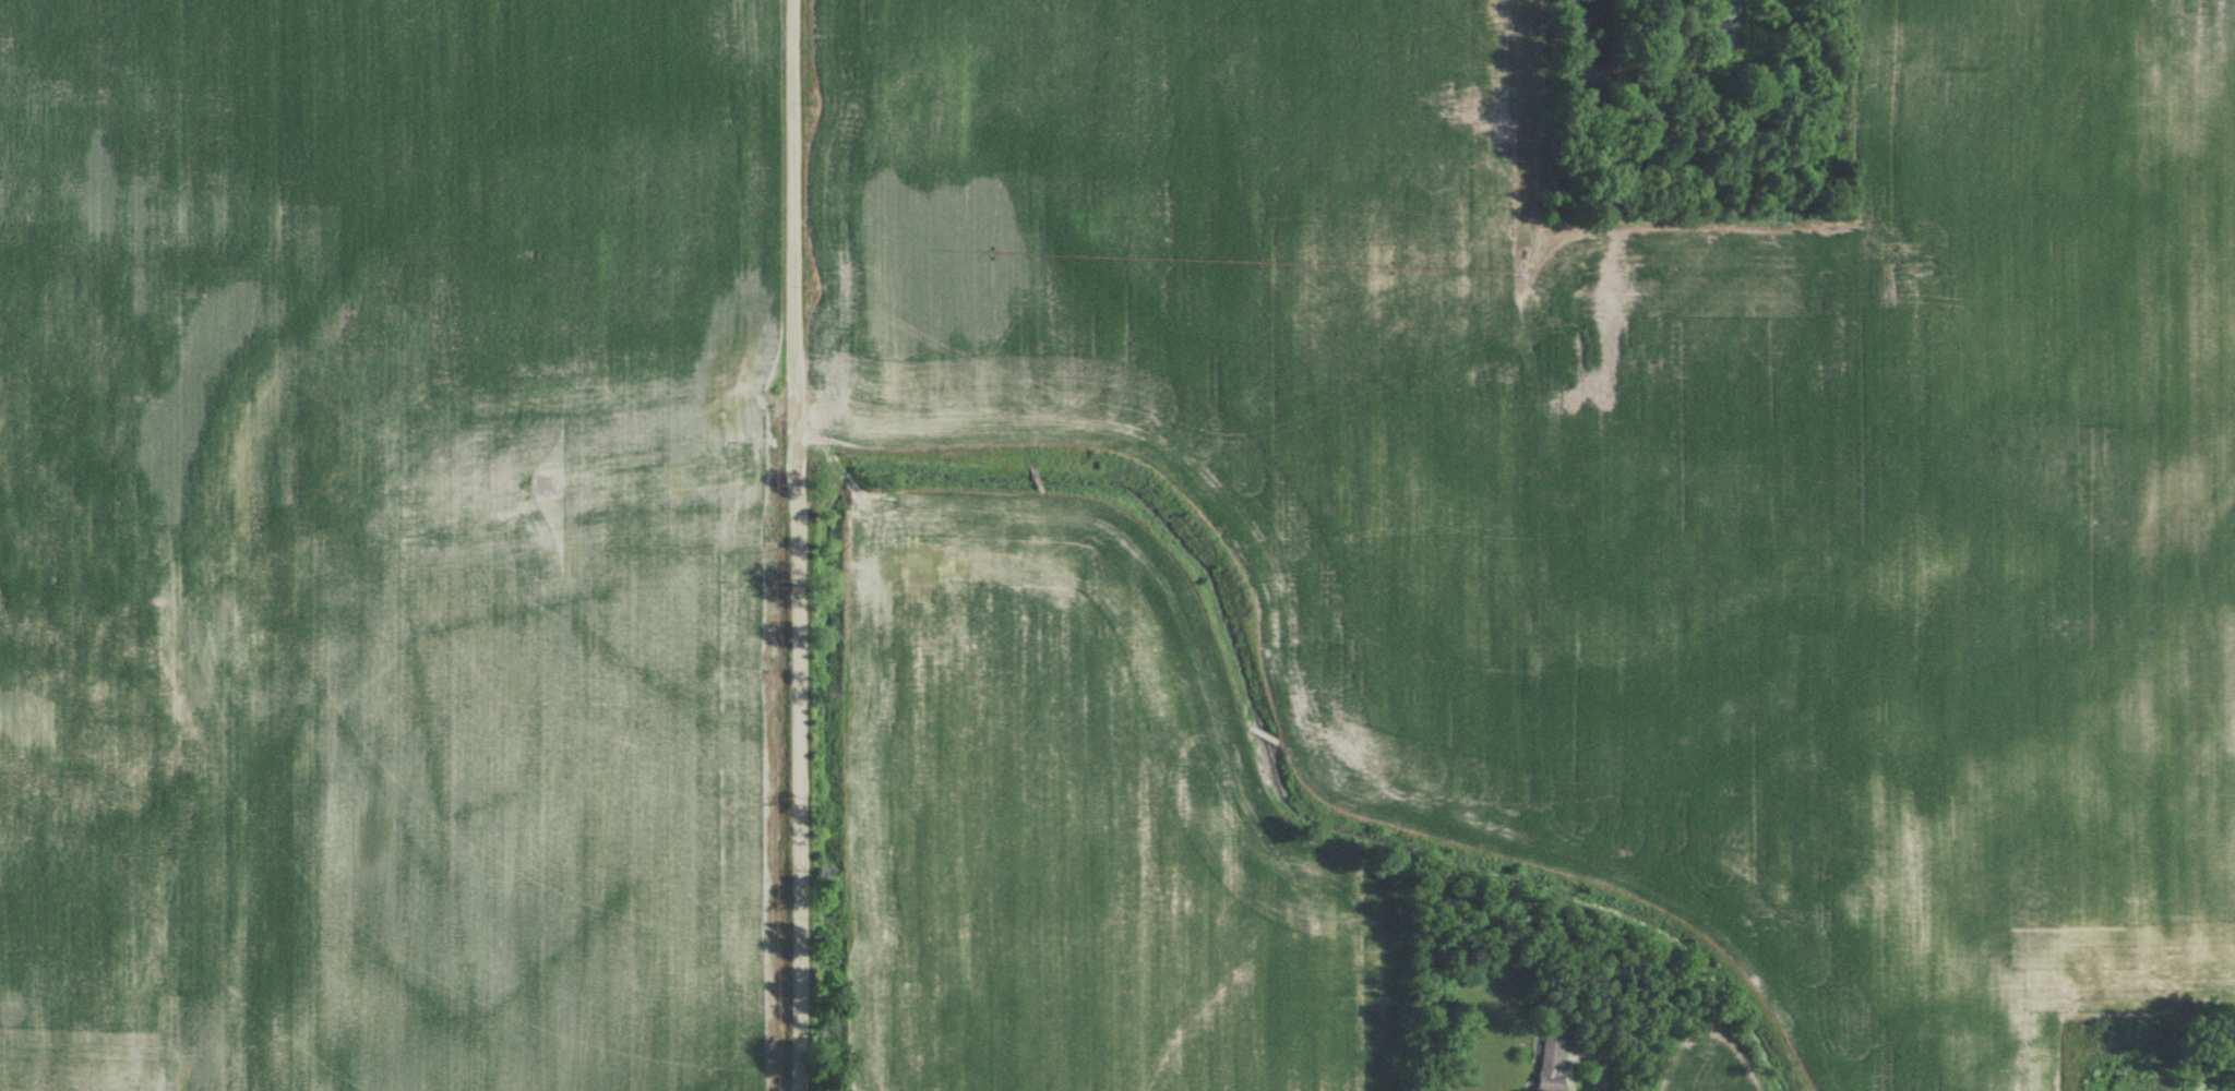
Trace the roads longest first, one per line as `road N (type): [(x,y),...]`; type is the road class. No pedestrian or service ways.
road 1 (residential): [(809,1090),(811,531),(802,431),(800,0)]

